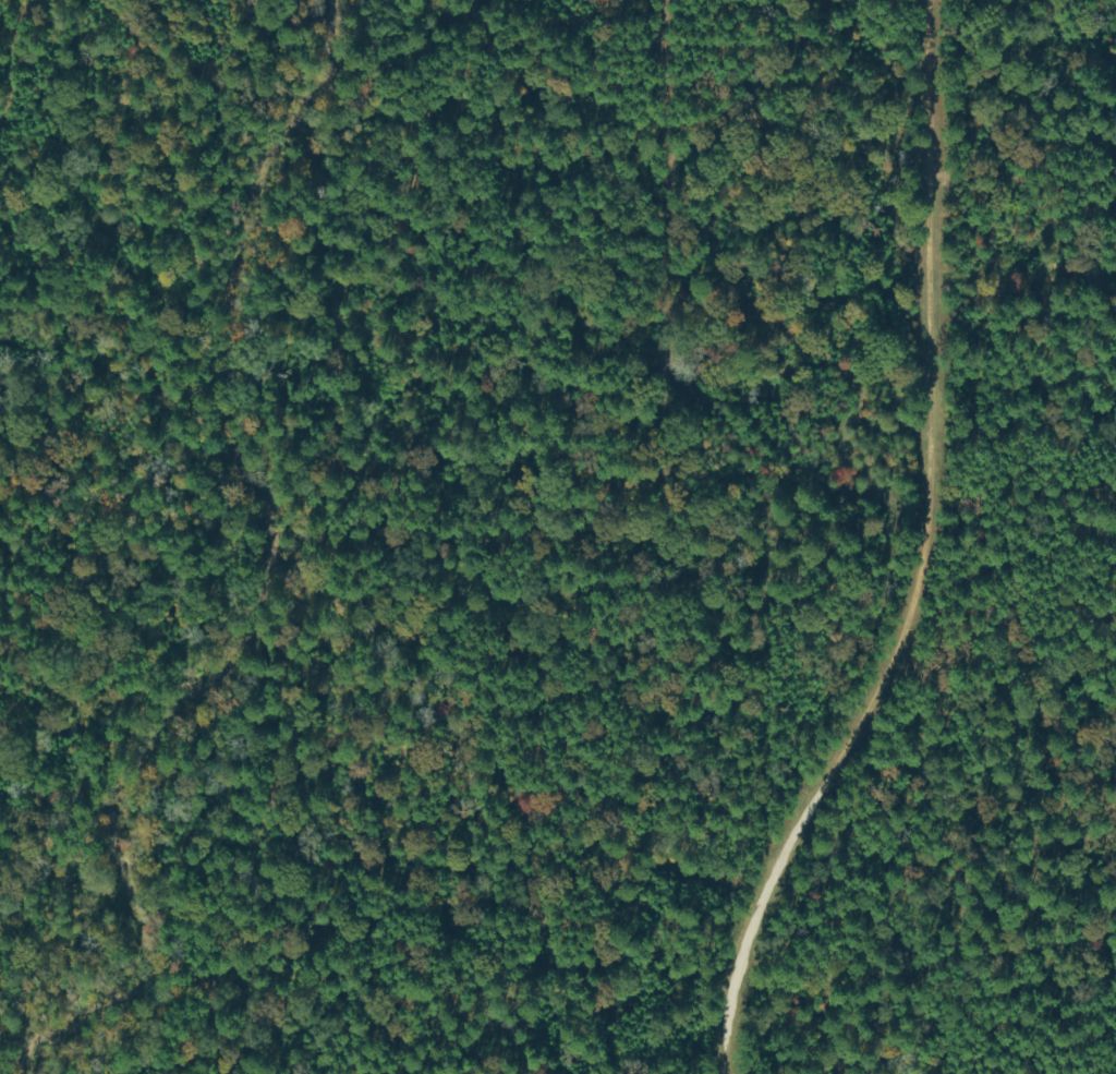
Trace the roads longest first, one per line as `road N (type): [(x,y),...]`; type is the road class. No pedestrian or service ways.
road 1 (residential): [(744,1073),(744,967),(761,816),(884,653),(911,377),(907,0)]

